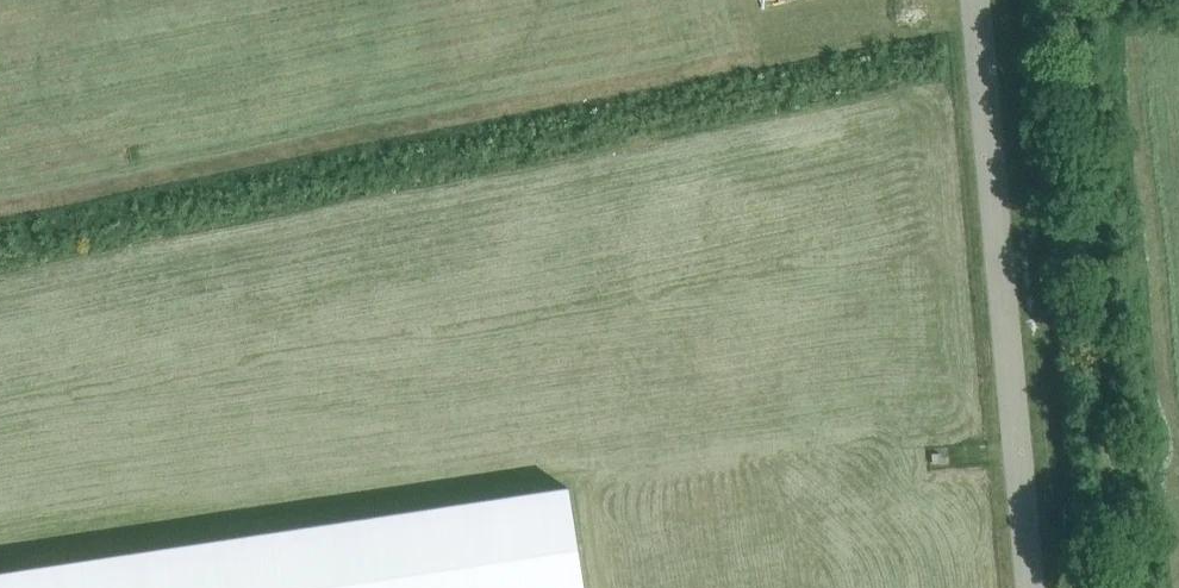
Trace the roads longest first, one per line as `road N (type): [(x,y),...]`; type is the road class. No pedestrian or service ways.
road 1 (unclassified): [(1032,587),(974,0)]
road 2 (track): [(1115,587),(1064,0)]

